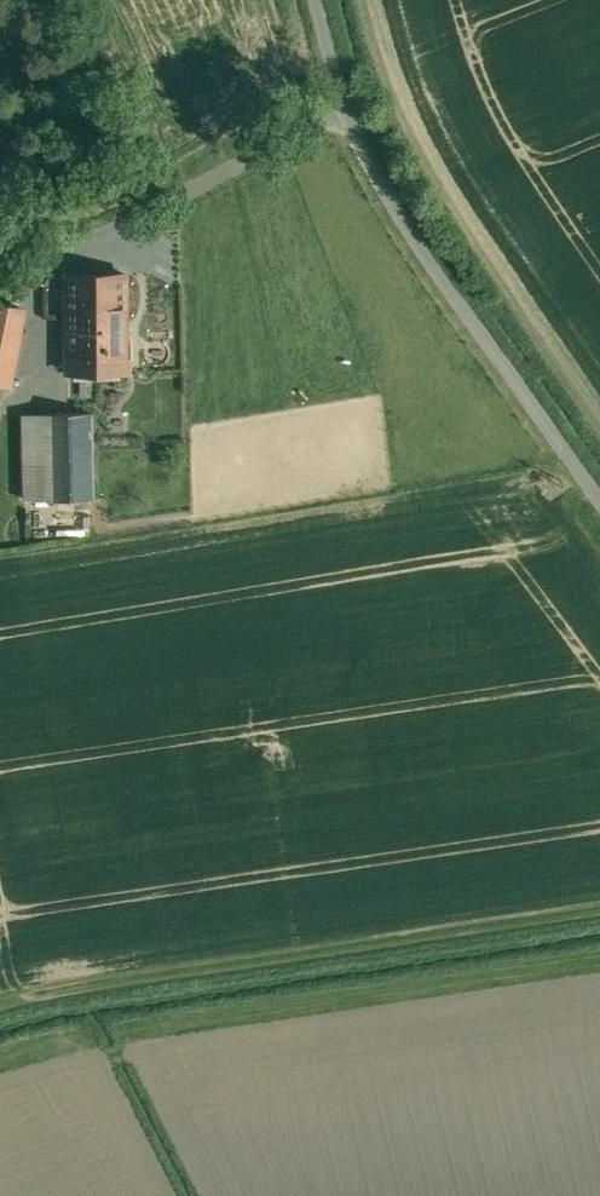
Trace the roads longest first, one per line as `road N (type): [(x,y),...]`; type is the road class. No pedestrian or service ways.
road 1 (unclassified): [(599,499),(393,203),(344,109),(316,0)]

